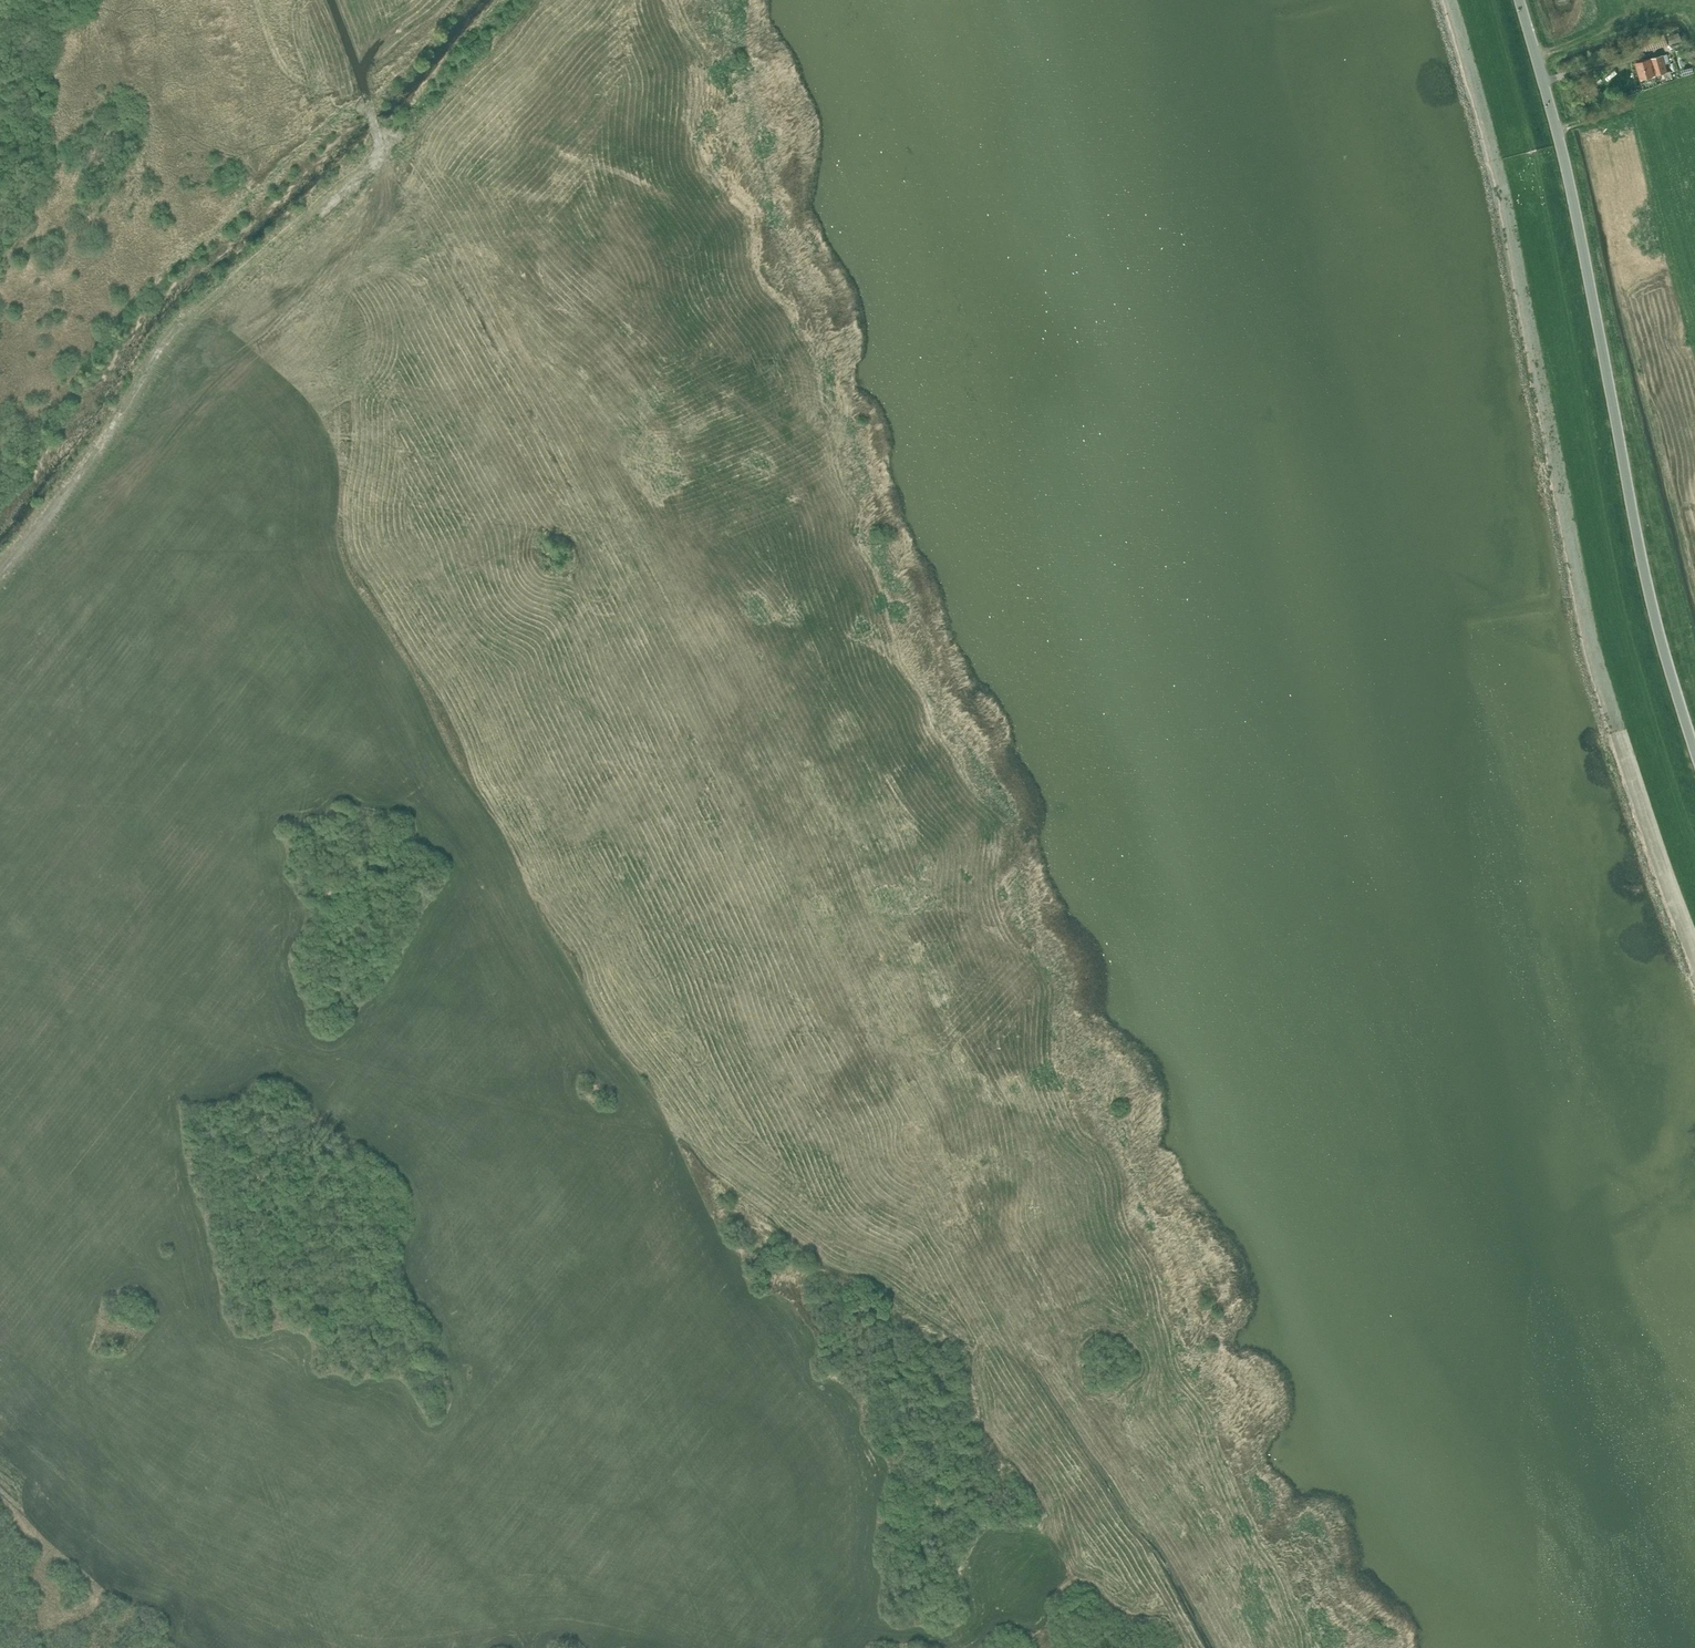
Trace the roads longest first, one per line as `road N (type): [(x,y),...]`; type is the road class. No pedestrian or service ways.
road 1 (tertiary): [(1694,749),(1644,567),(1558,128),(1521,0)]
road 2 (track): [(0,572),(123,413),(159,343),(382,152)]
road 3 (track): [(393,175),(331,0)]

